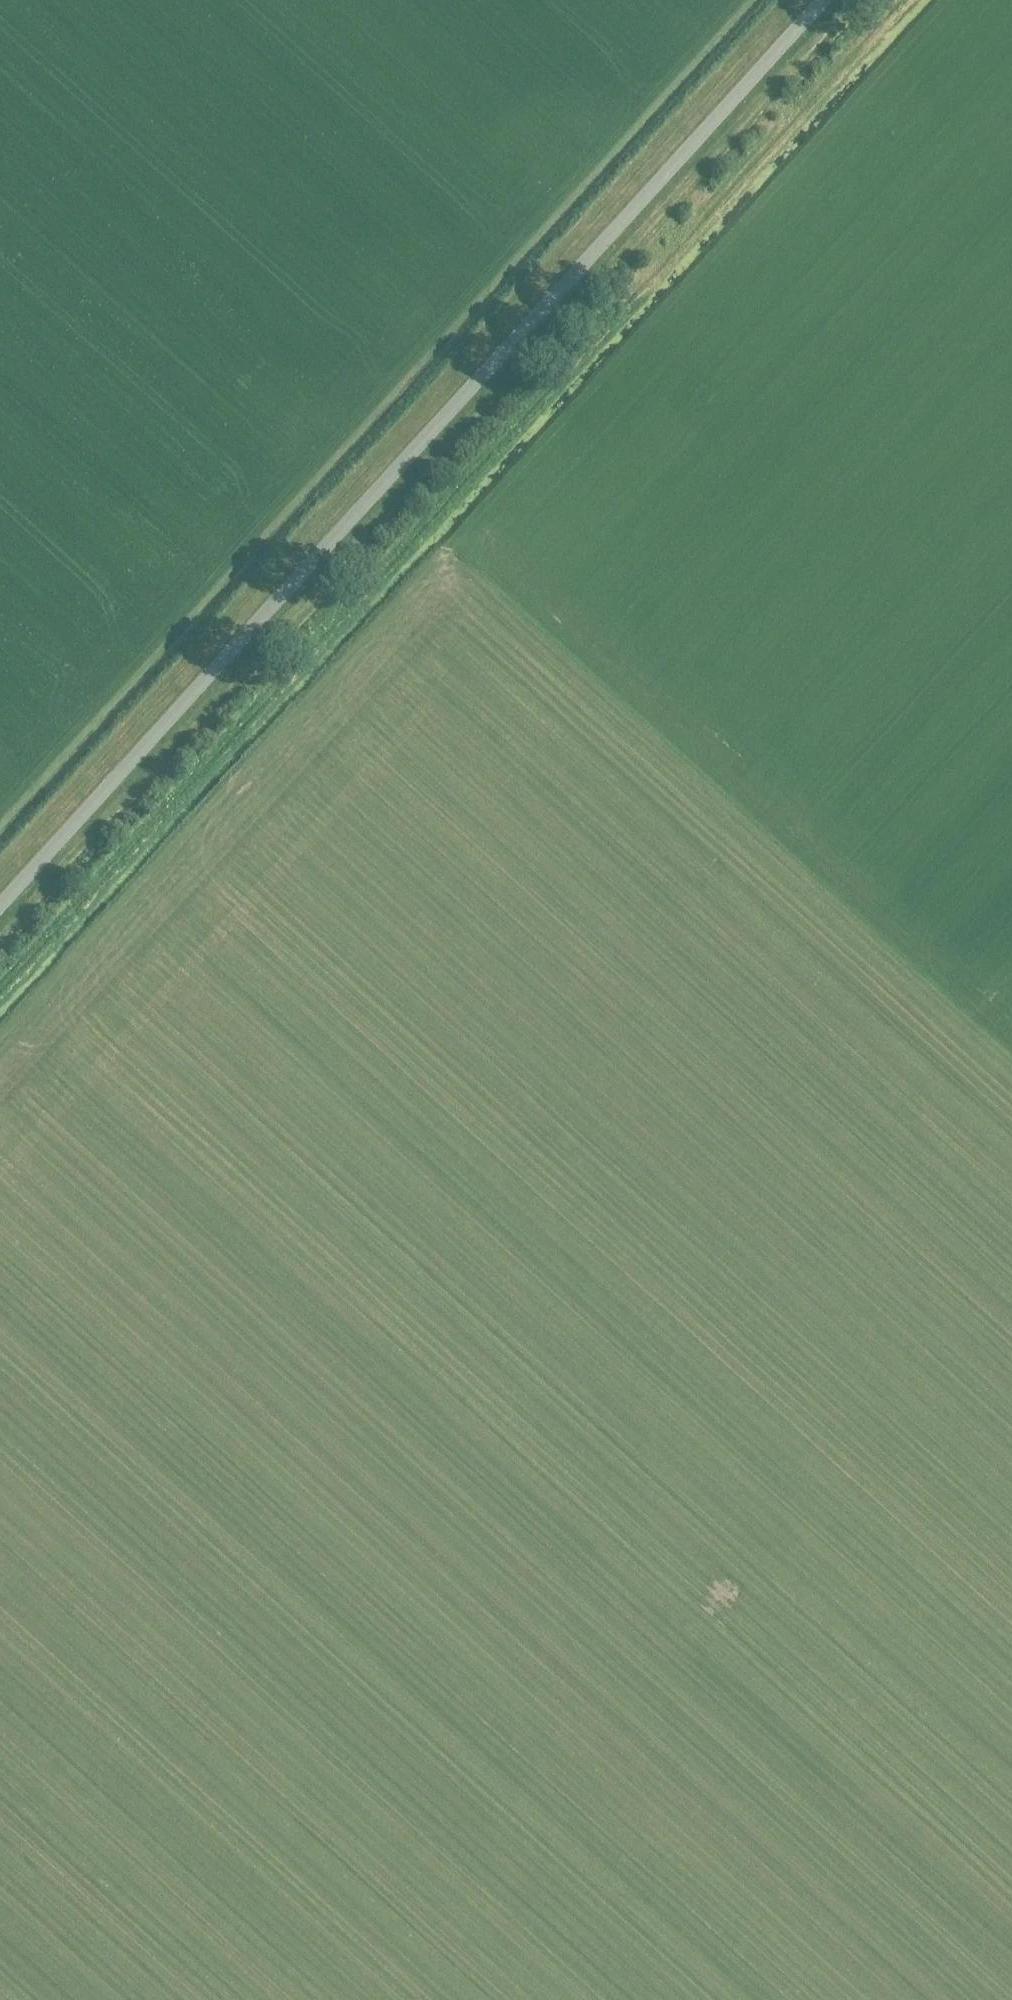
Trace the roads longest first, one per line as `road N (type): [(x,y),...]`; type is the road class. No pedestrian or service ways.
road 1 (residential): [(0,904),(825,0)]

